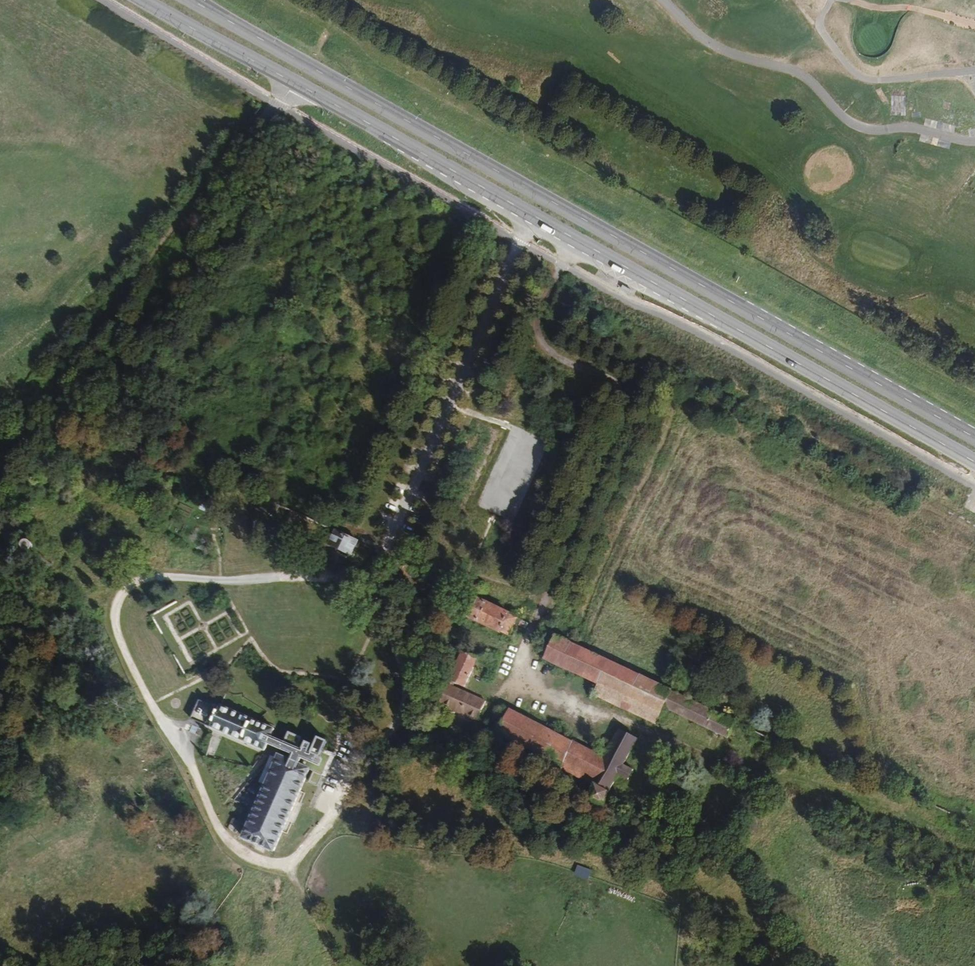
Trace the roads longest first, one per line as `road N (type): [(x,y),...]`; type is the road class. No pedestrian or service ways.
road 1 (primary): [(151,0),(974,468)]
road 2 (primary): [(974,435),(192,0)]
road 3 (track): [(0,469),(70,360),(288,81)]
road 4 (track): [(545,606),(347,524)]
road 5 (track): [(646,731),(531,690),(517,675),(521,660)]
road 6 (track): [(974,613),(952,600),(935,574),(974,499)]

